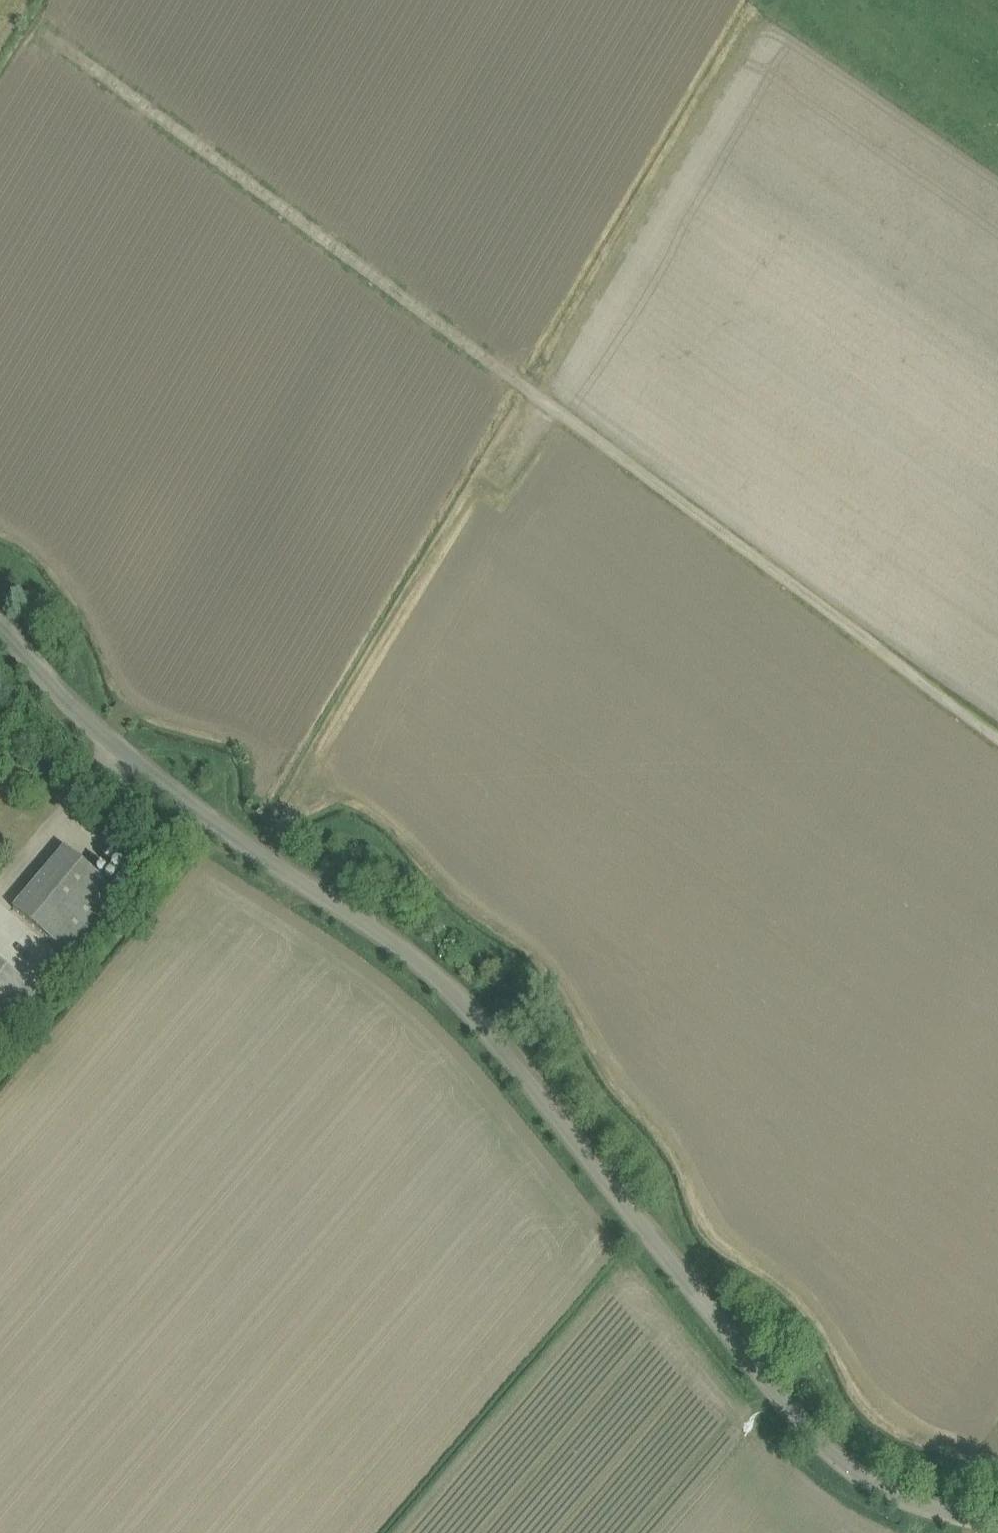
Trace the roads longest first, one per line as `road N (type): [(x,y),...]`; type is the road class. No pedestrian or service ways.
road 1 (unclassified): [(997,1525),(897,1494),(843,1464),(456,998),(372,928),(124,760),(0,630)]
road 2 (track): [(46,35),(997,732)]

